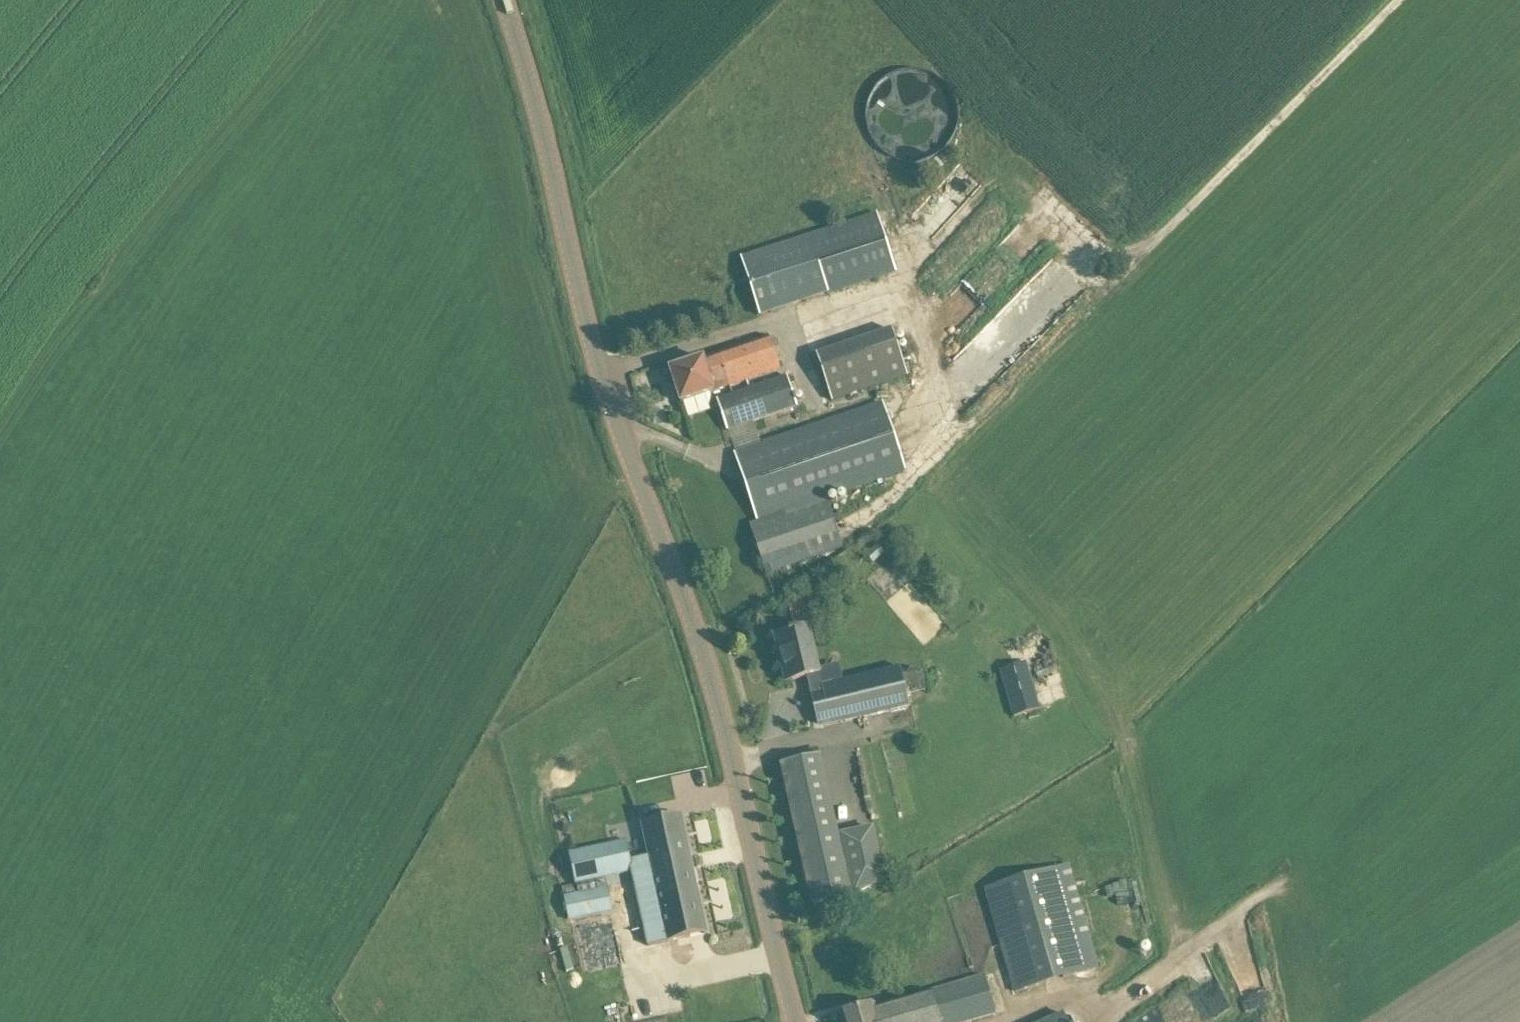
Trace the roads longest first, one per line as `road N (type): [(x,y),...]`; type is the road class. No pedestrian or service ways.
road 1 (tertiary): [(792,1021),(698,629),(599,356),(495,0)]

